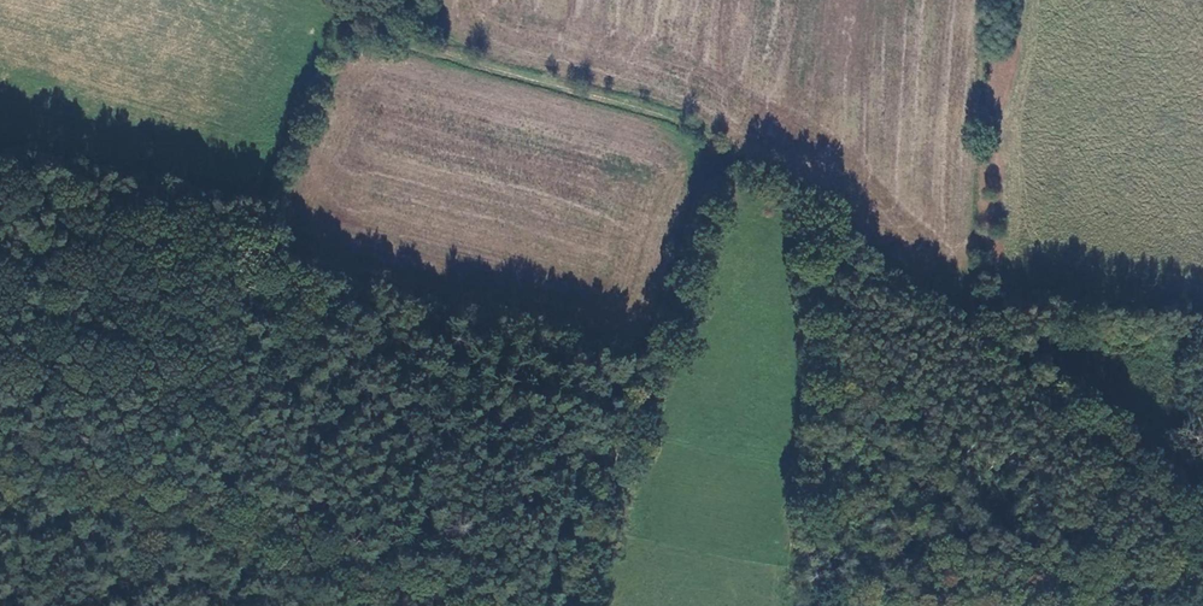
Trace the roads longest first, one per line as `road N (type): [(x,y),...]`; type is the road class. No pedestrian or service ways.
road 1 (track): [(721,156),(705,160),(691,202),(580,605)]
road 2 (track): [(0,412),(143,484),(239,517),(430,605)]

